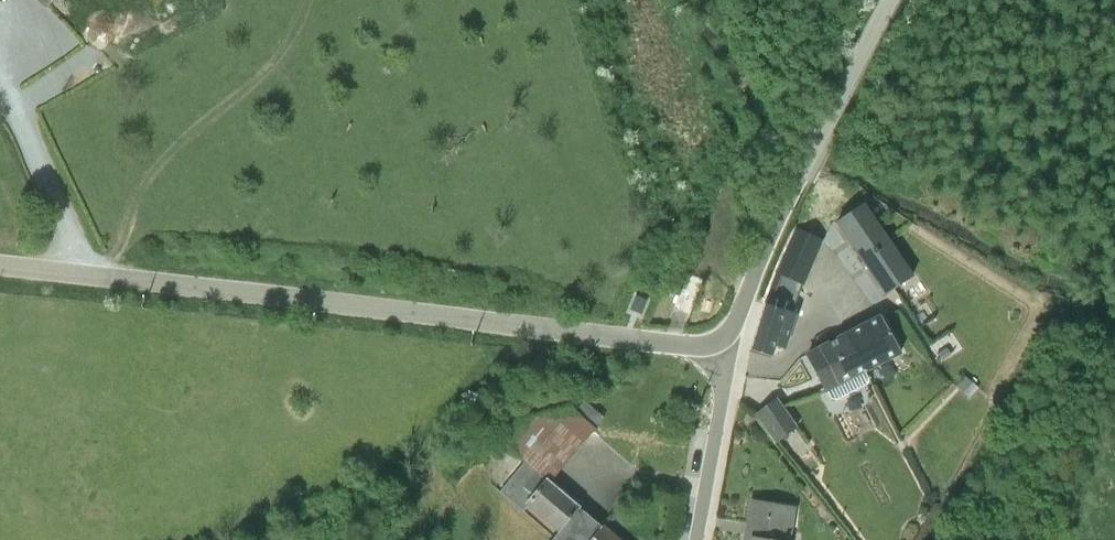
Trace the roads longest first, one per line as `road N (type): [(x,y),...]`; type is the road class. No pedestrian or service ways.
road 1 (unclassified): [(0,264),(725,353)]
road 2 (unclassified): [(725,353),(765,252),(890,0)]
road 3 (residential): [(725,353),(694,539)]

